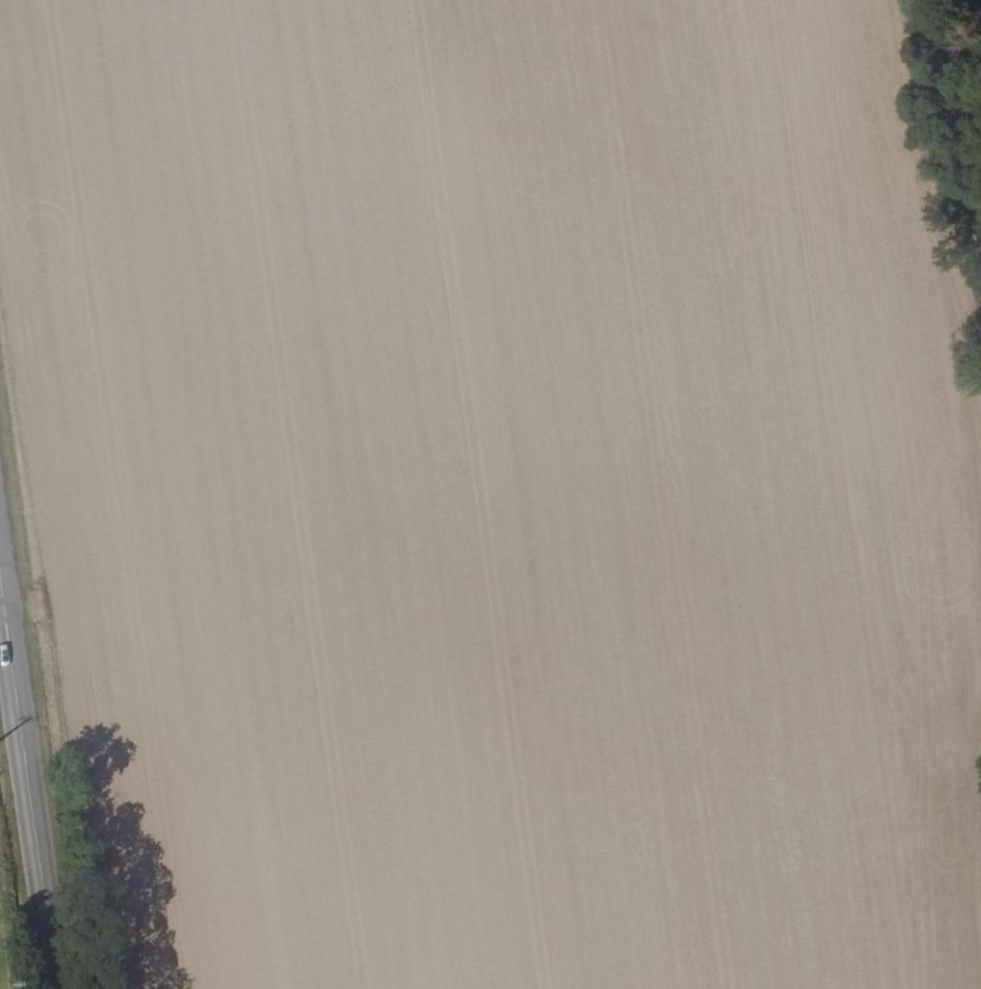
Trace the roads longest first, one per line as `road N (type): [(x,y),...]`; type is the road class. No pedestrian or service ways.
road 1 (tertiary): [(63,988),(0,550)]
road 2 (track): [(980,186),(941,0)]

